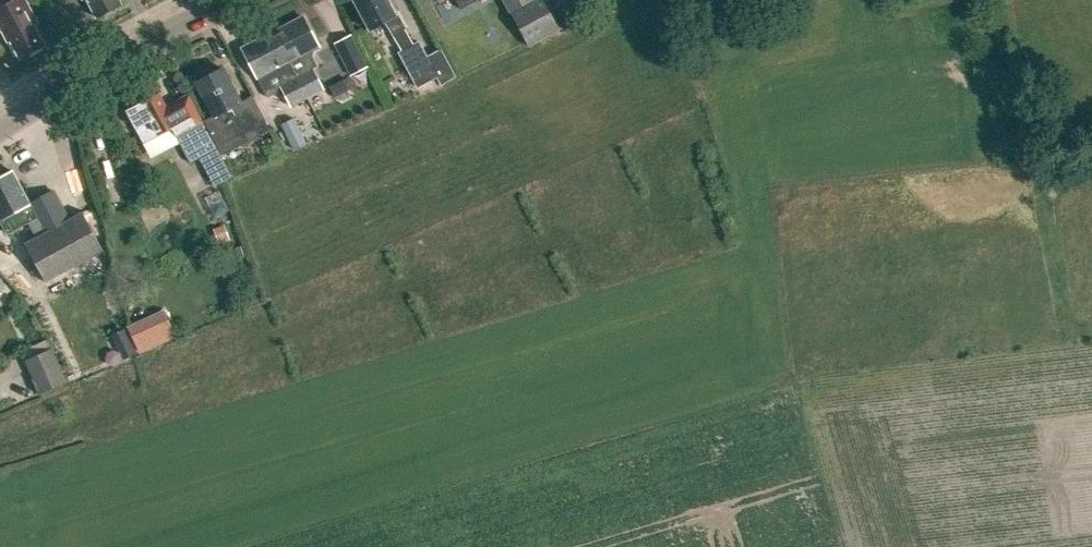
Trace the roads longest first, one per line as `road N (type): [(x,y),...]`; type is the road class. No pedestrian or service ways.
road 1 (tertiary): [(0,127),(233,0)]

